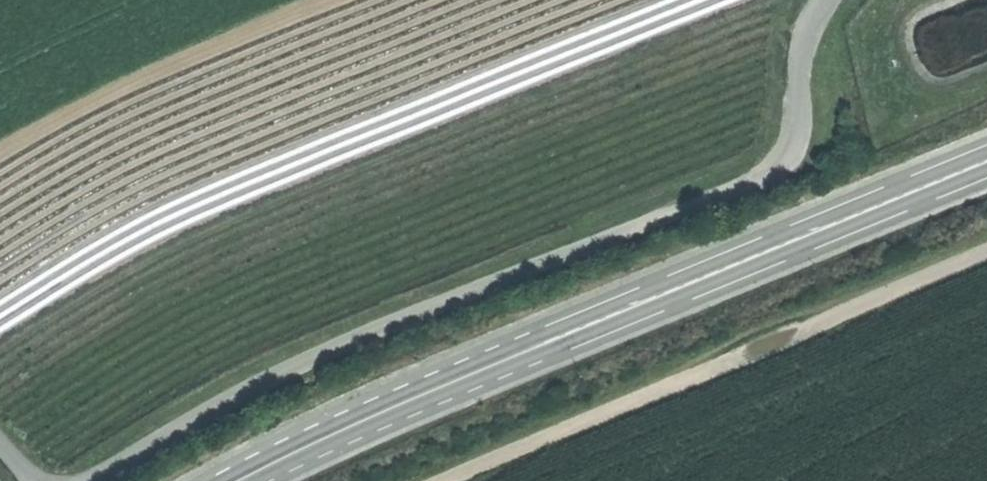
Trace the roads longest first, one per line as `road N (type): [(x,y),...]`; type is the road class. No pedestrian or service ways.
road 1 (track): [(794,0),(784,57),(788,153),(748,191),(280,371),(89,480)]
road 2 (secondary): [(238,480),(429,391),(986,160)]
road 3 (track): [(442,480),(986,257)]

